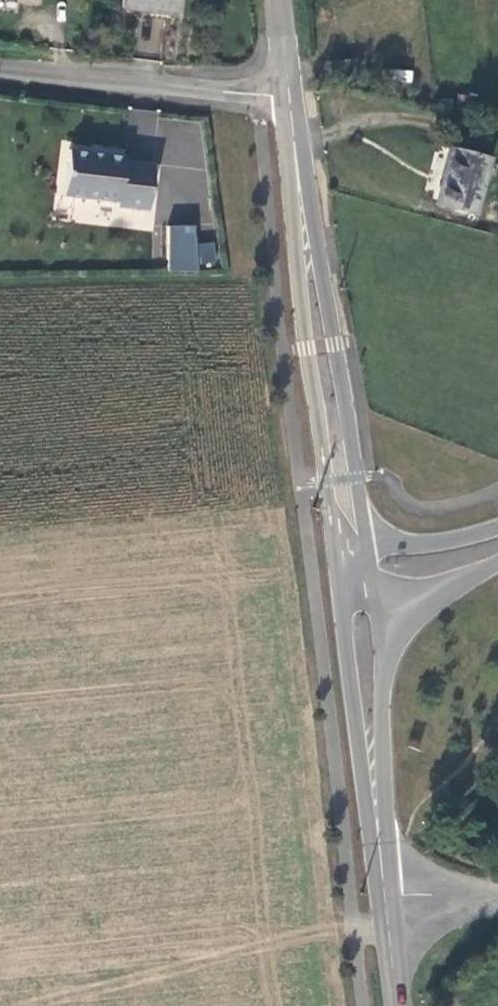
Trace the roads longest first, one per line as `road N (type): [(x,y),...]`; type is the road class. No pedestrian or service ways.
road 1 (residential): [(288,98),(354,547)]
road 2 (unclassified): [(288,98),(0,67)]
road 3 (tertiary): [(364,631),(386,899)]
road 4 (tertiary): [(364,631),(497,564)]
road 5 (tertiary): [(497,525),(445,544),(354,547)]

